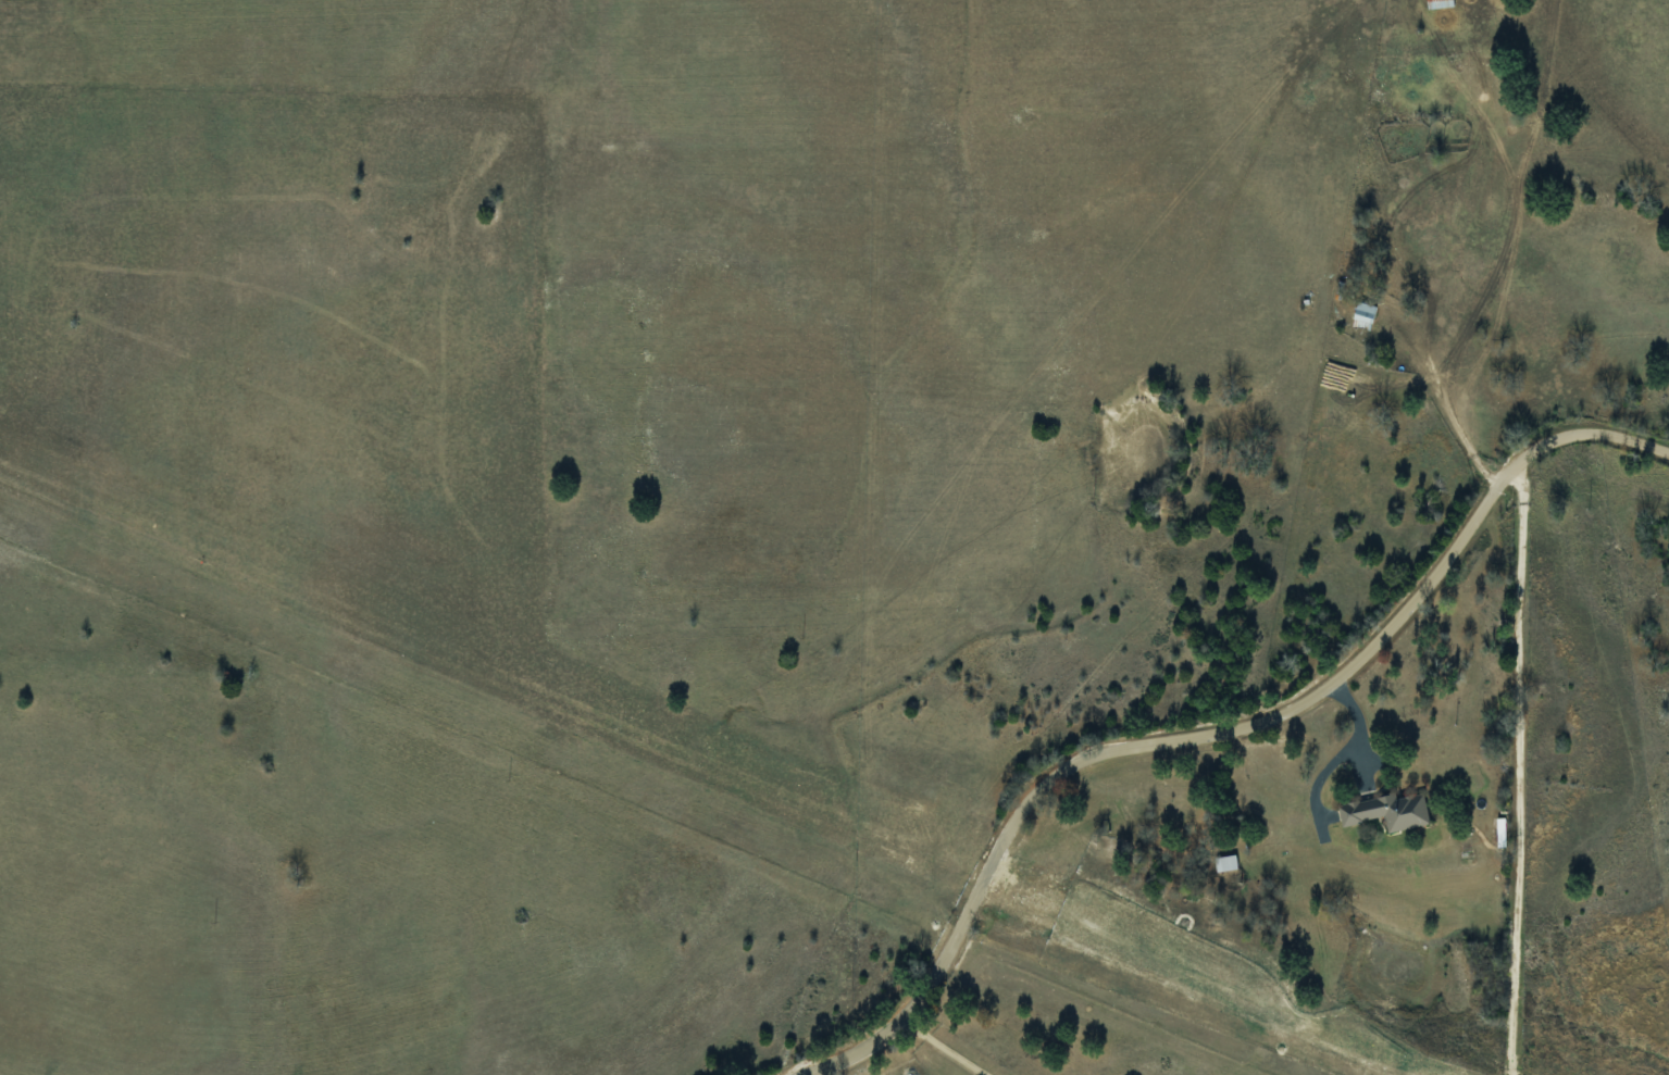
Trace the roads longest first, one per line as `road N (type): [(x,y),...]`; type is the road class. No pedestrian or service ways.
road 1 (residential): [(810,1074),(862,1051),(904,1017),(1012,821),(1042,786),(1079,760),(1121,746),(1285,714),(1334,682),(1409,605),(1511,466),(1553,438),(1609,434),(1668,454)]

